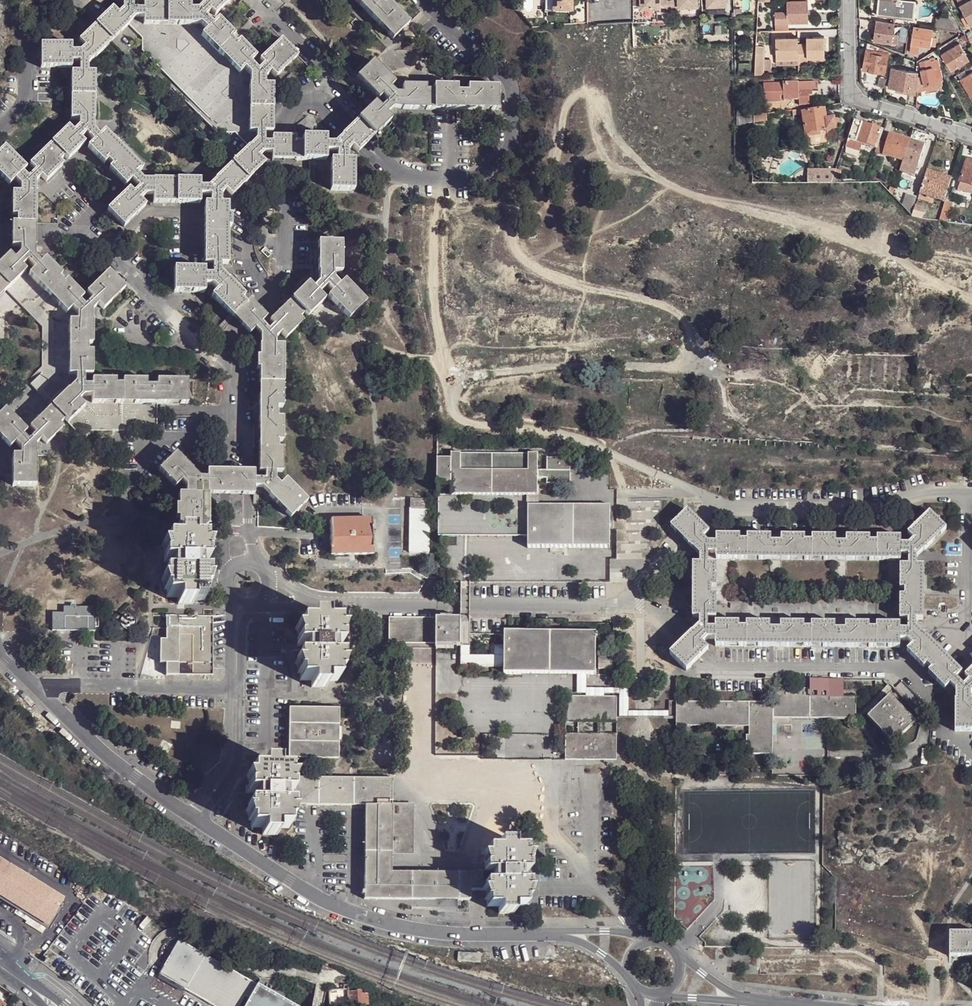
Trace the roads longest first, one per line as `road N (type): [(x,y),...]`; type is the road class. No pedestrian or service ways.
road 1 (track): [(682,369),(694,367),(694,331),(669,306),(553,278),(511,239),(513,221),(558,148),(561,118),(574,96),(589,91),(616,133),(671,186),(827,225),(938,282)]
road 2 (residential): [(426,0),(506,82),(508,149),(484,176),(406,177),(328,106),(301,103),(288,123),(286,280),(231,341),(232,374)]
road 3 (residential): [(202,823),(326,902),(389,926),(558,933)]
road 4 (residential): [(0,653),(108,756),(192,817)]
road 5 (residential): [(229,598),(227,757),(192,817)]
road 6 (residential): [(202,823),(239,761),(248,606)]
road 7 (residential): [(851,0),(851,99),(971,136)]
road 8 (residential): [(235,421),(225,438),(222,494),(227,573)]
road 9 (residential): [(260,567),(246,523),(246,442),(235,421)]
road 10 (residential): [(56,0),(31,24),(28,97),(0,126)]

